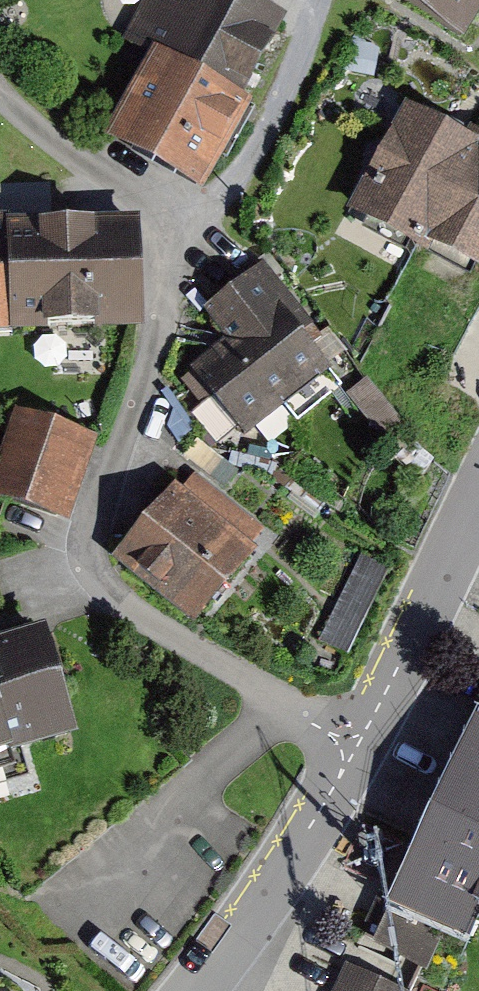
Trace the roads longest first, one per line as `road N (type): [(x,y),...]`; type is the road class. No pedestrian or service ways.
road 1 (residential): [(198,990),(272,892),(339,778),(478,499)]

